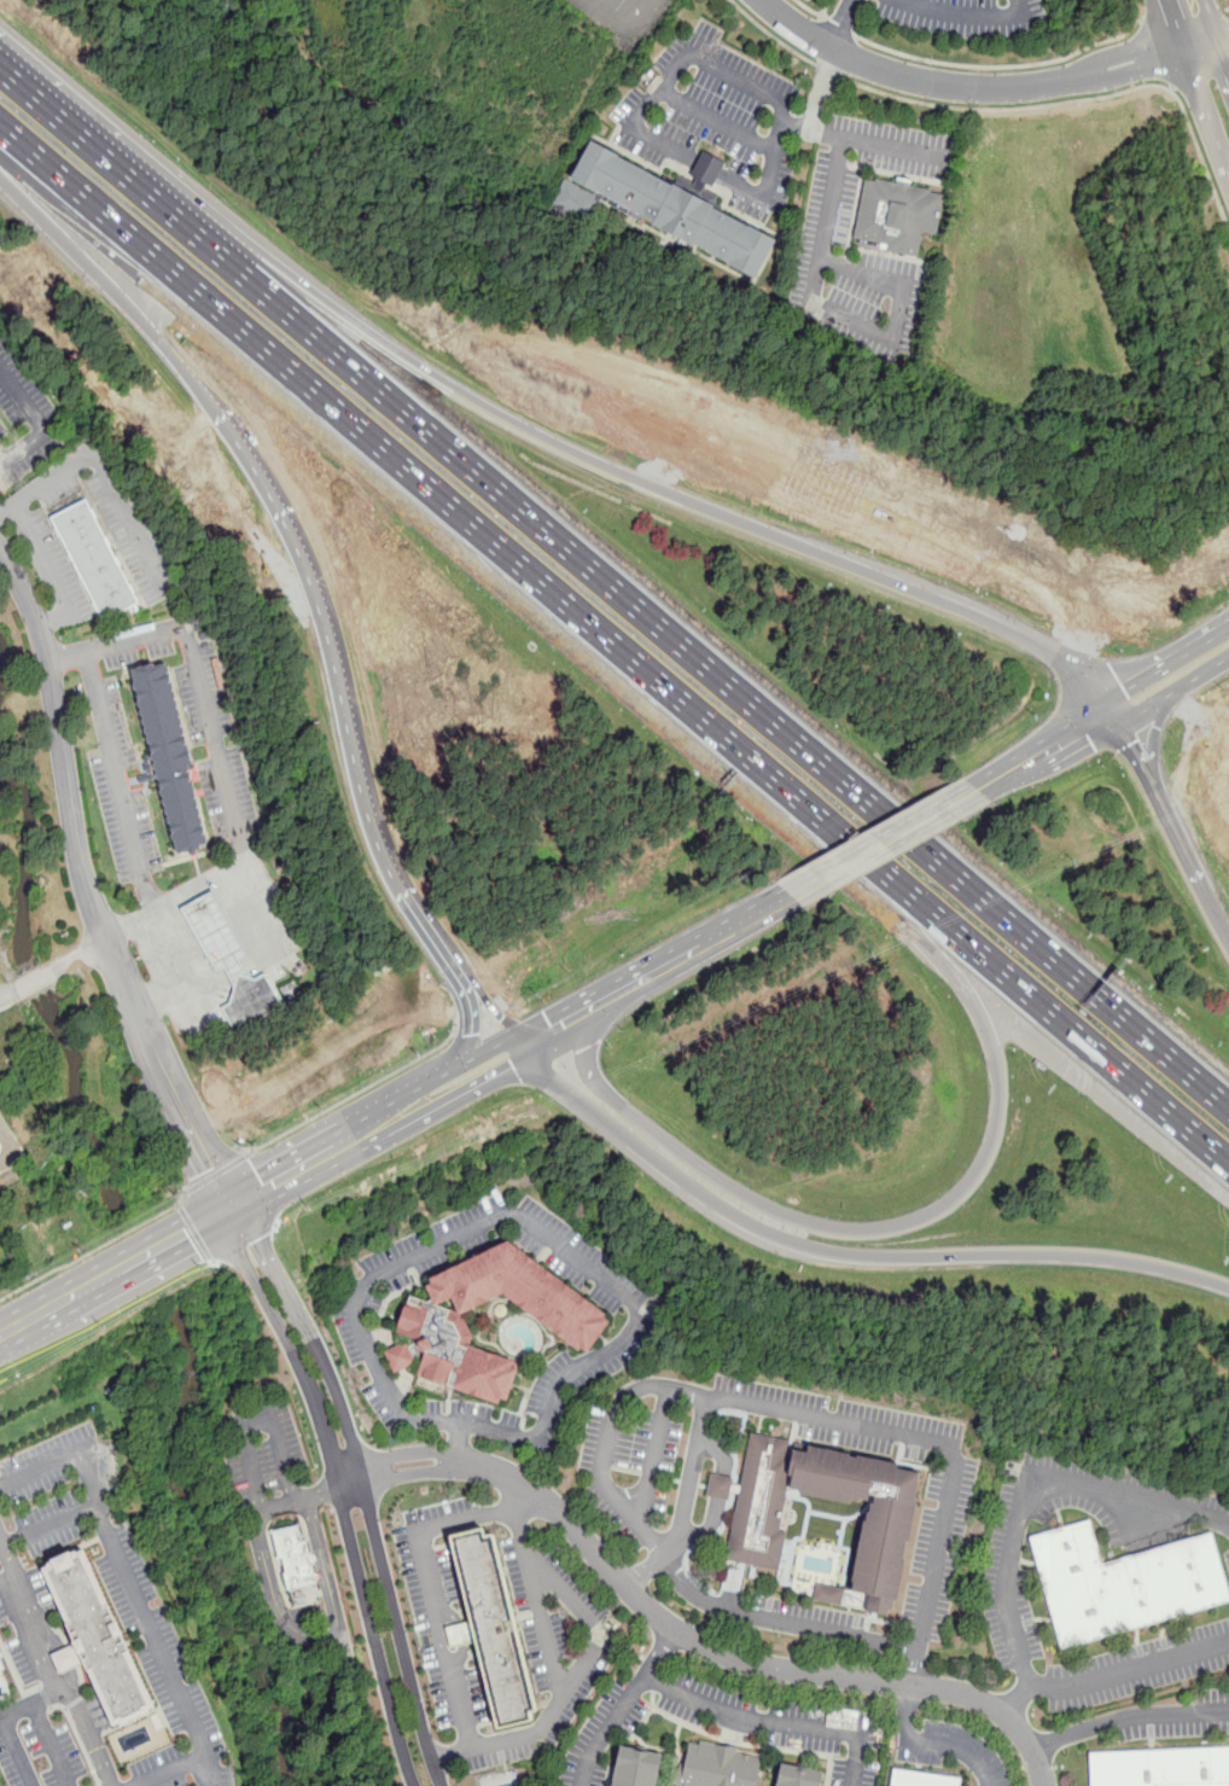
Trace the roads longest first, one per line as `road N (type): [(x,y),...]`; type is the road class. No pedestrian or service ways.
road 1 (motorway): [(1228,1106),(243,268)]
road 2 (motorway): [(0,136),(881,882)]
road 3 (motorway): [(1117,711),(1071,668),(990,621),(663,500),(462,396),(290,281),(243,268)]
road 4 (motorway): [(0,174),(192,383),(273,501),(311,587),(371,831),(400,896)]
road 5 (motorway): [(528,1042),(548,1071),(705,1198),(781,1240),(889,1259),(1118,1261),(1228,1287)]
road 6 (residential): [(452,1460),(542,1495),(672,1629),(701,1644),(797,1671),(961,1692),(1006,1712),(1033,1744),(1044,1785)]
road 7 (tertiary): [(228,1205),(235,1251),(309,1384),(414,1785)]
road 8 (residential): [(176,1103),(103,941),(78,861),(39,627),(0,550)]
road 9 (residential): [(1201,48),(1037,86),(933,87),(835,53),(760,0)]
road 10 (motorway): [(881,882),(1228,1174)]
road 11 (motorway): [(243,268),(0,62)]
road 12 (tertiary): [(442,1785),(367,1489)]
road 13 (secondary): [(348,1140),(528,1042)]
road 14 (secondary): [(228,1205),(70,1297)]
road 15 (motorway): [(1228,940),(1155,792)]
road 16 (primary): [(1228,621),(1159,665),(1117,711)]
road 17 (secondary): [(228,1205),(348,1140)]
road 18 (motorway): [(450,965),(472,1019),(447,1087)]
road 19 (primary): [(701,944),(590,1007)]
road 20 (primary): [(1201,48),(1198,86),(1228,169)]
road 21 (primary): [(1117,711),(1177,693),(1228,660)]
road 22 (residential): [(452,1460),(408,1455),(360,1467),(339,1485)]

